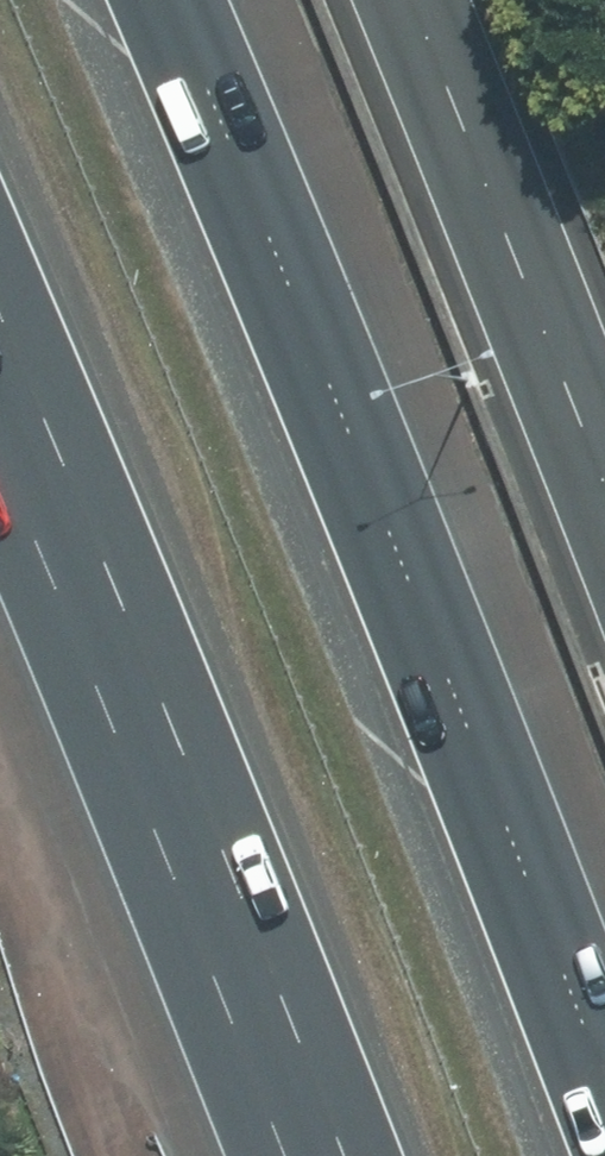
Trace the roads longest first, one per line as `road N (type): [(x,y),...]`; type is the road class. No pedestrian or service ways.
road 1 (motorway): [(184,0),(229,95),(604,1096)]
road 2 (motorway): [(345,1155),(237,878),(0,327)]

